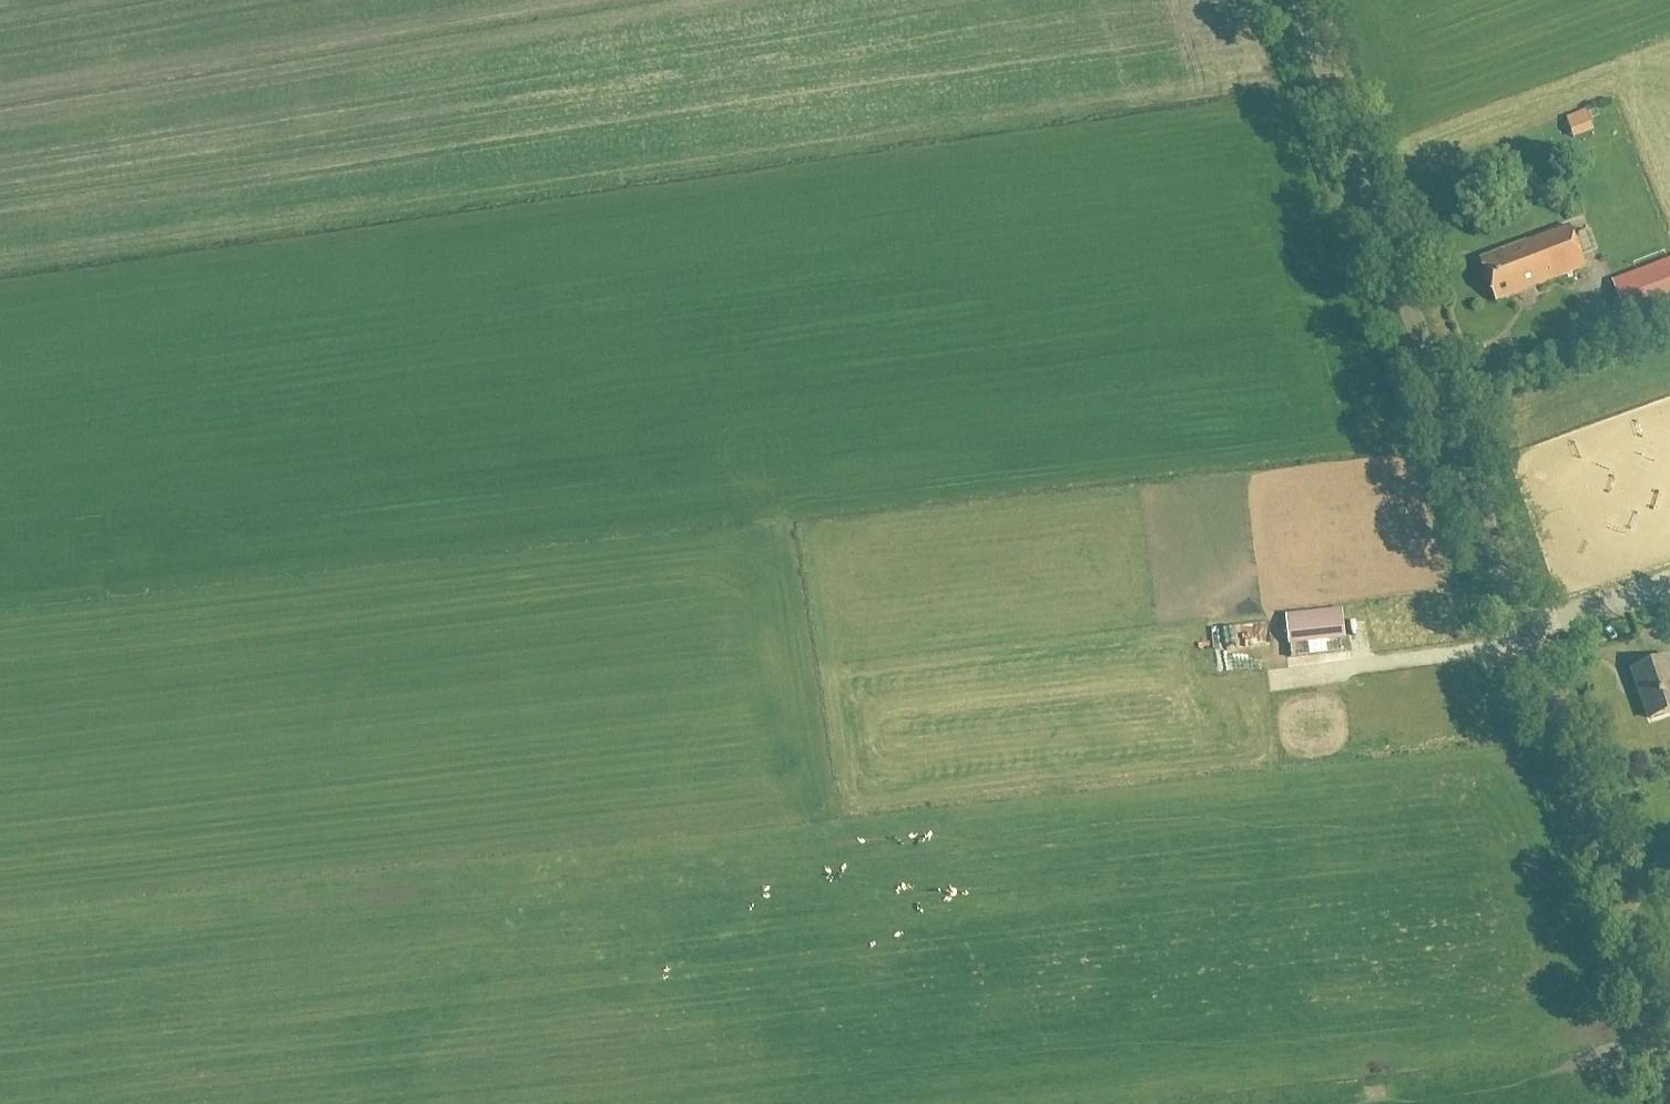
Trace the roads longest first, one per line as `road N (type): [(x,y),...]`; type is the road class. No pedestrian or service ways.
road 1 (unclassified): [(1669,1041),(1296,0)]

